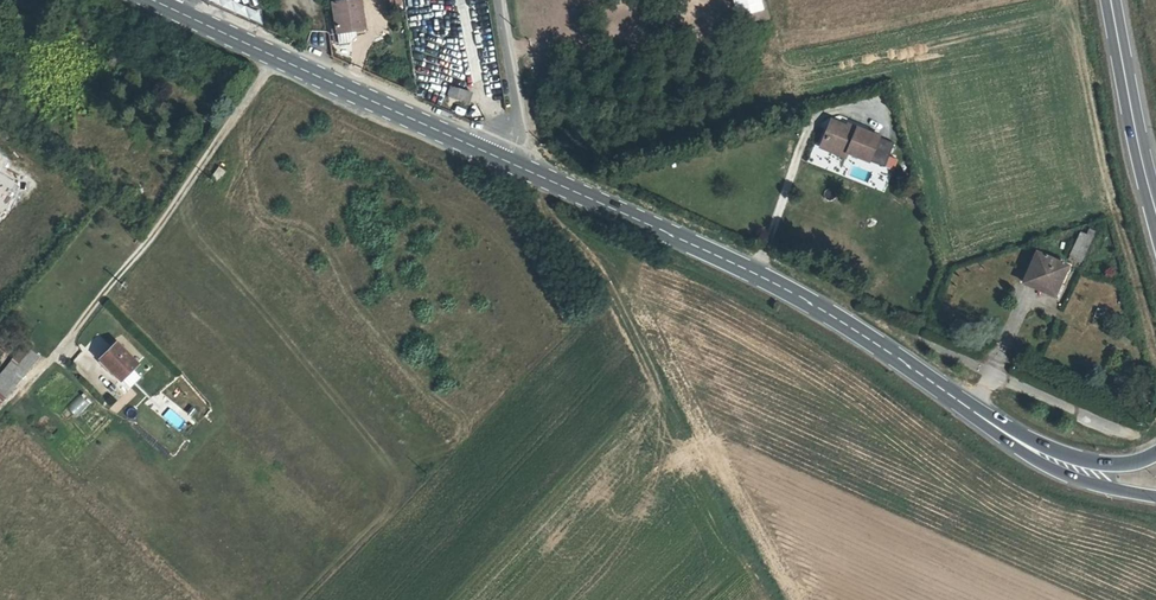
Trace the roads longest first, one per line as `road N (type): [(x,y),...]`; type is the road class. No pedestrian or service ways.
road 1 (primary): [(968,408),(761,276),(509,167)]
road 2 (track): [(275,59),(149,244),(0,421)]
road 3 (primary): [(509,167),(153,0)]
road 4 (primary): [(968,408),(1041,462),(1155,496)]
road 5 (primary): [(1155,454),(1119,462),(1077,457),(968,408)]
road 6 (residential): [(501,0),(522,125),(509,167)]
road 7 (unclassified): [(1142,440),(995,374)]
road 8 (secondary): [(1111,0),(1141,153)]

